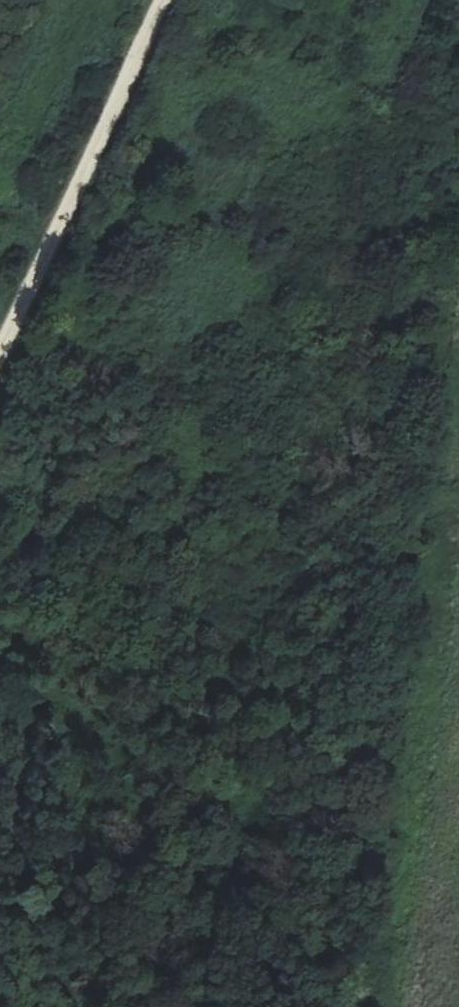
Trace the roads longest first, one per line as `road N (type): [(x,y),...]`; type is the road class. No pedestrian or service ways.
road 1 (track): [(158,0),(0,346)]

